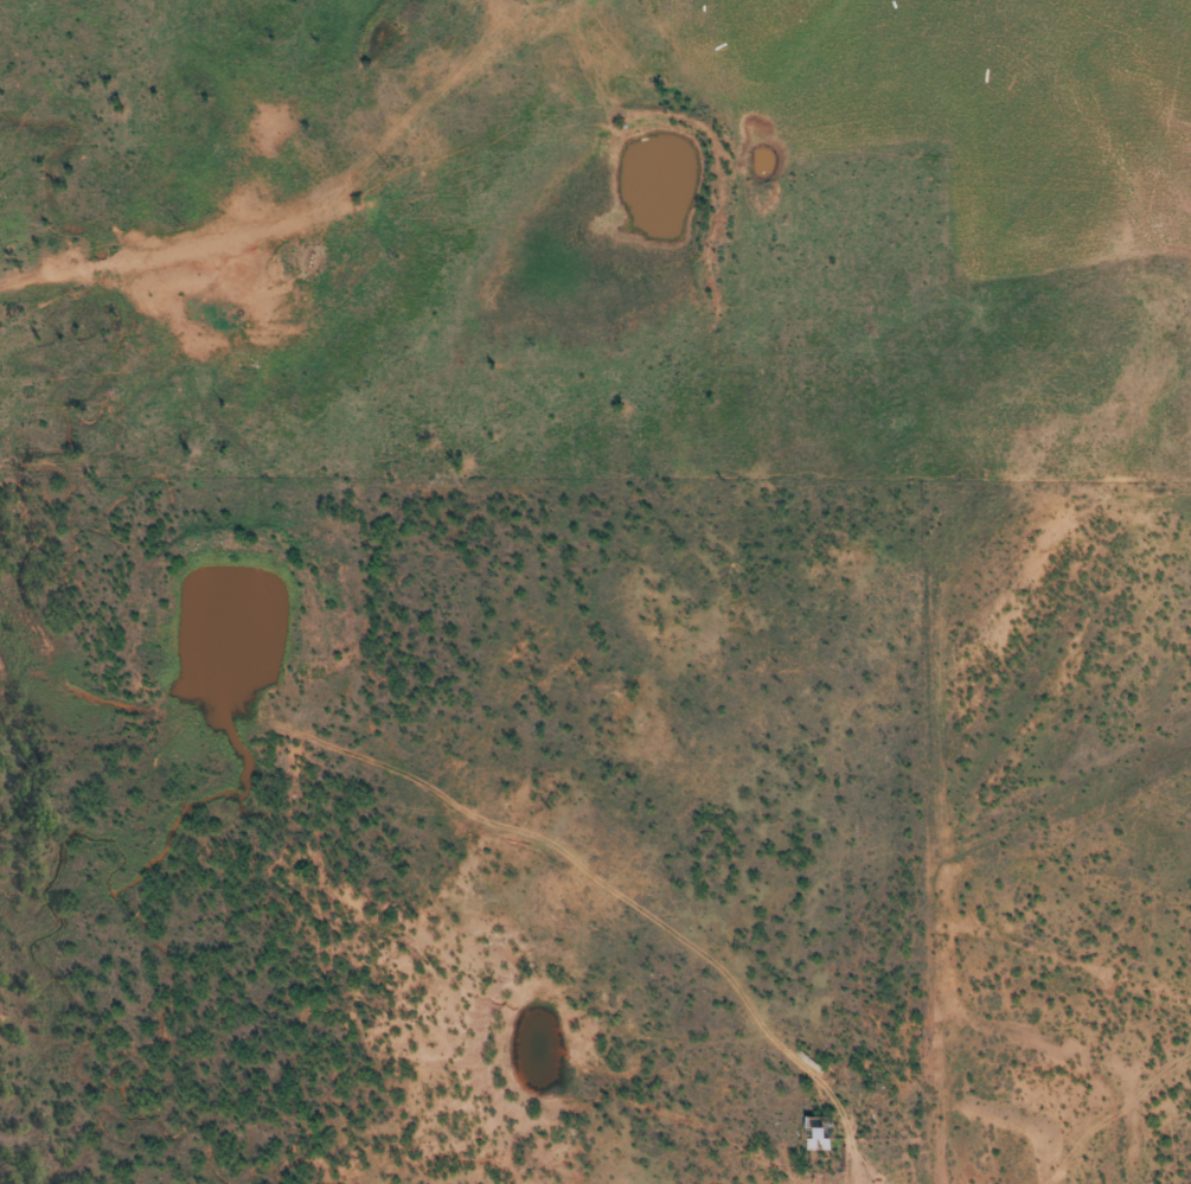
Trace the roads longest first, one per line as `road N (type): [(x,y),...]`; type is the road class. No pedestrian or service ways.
road 1 (residential): [(0,284),(115,262),(250,251),(325,216),(422,143),(507,56),(536,0)]

